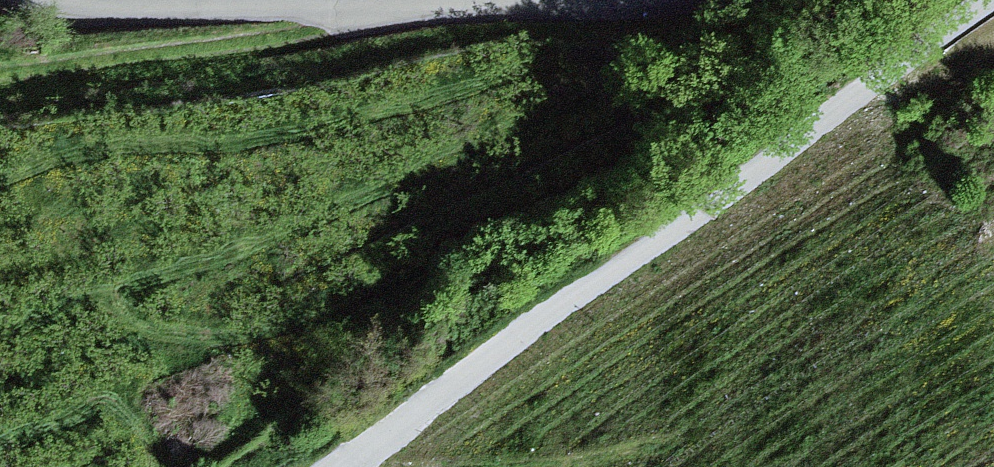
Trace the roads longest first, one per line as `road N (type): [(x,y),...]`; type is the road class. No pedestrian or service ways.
road 1 (track): [(990,0),(437,397),(356,466)]
road 2 (track): [(37,0),(74,8),(396,0)]

